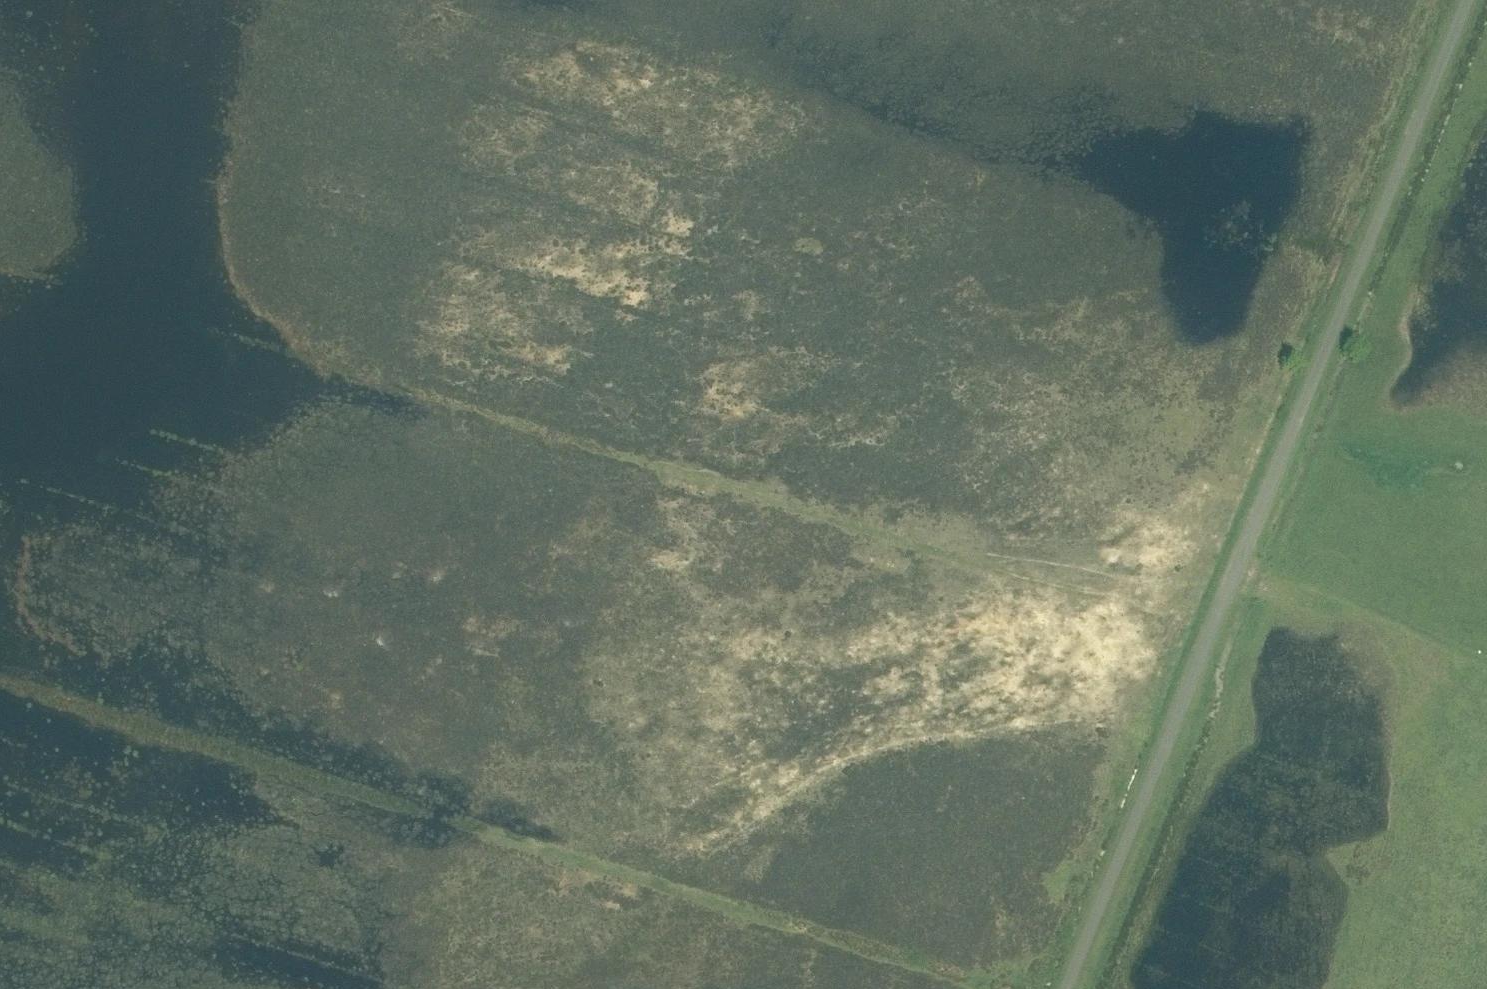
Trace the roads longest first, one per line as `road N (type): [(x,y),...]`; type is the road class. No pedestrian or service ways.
road 1 (unclassified): [(1067,988),(1467,0)]

